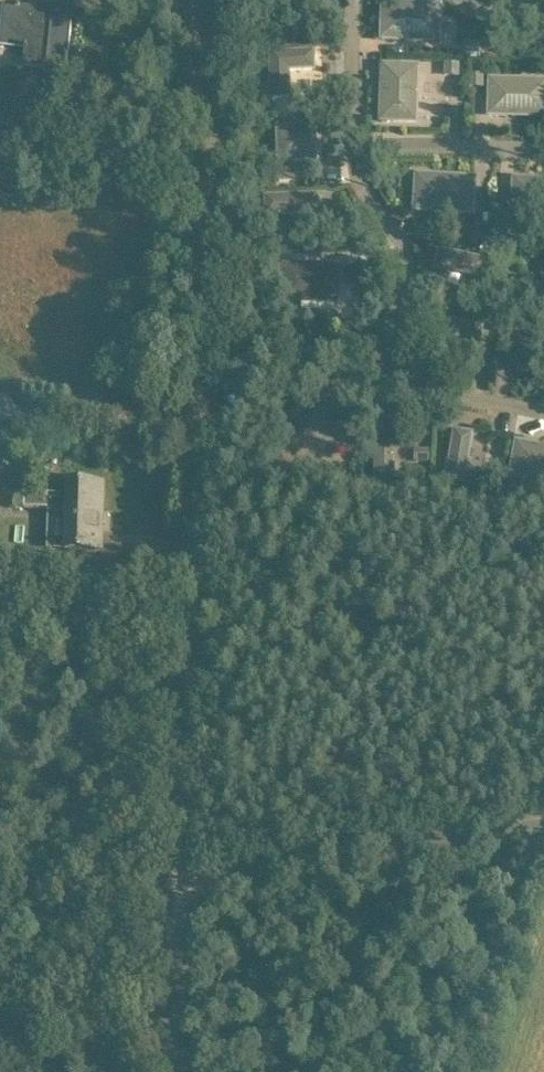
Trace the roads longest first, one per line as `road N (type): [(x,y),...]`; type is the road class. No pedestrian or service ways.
road 1 (unclassified): [(543,830),(182,887)]
road 2 (unclassified): [(176,1071),(182,887)]

